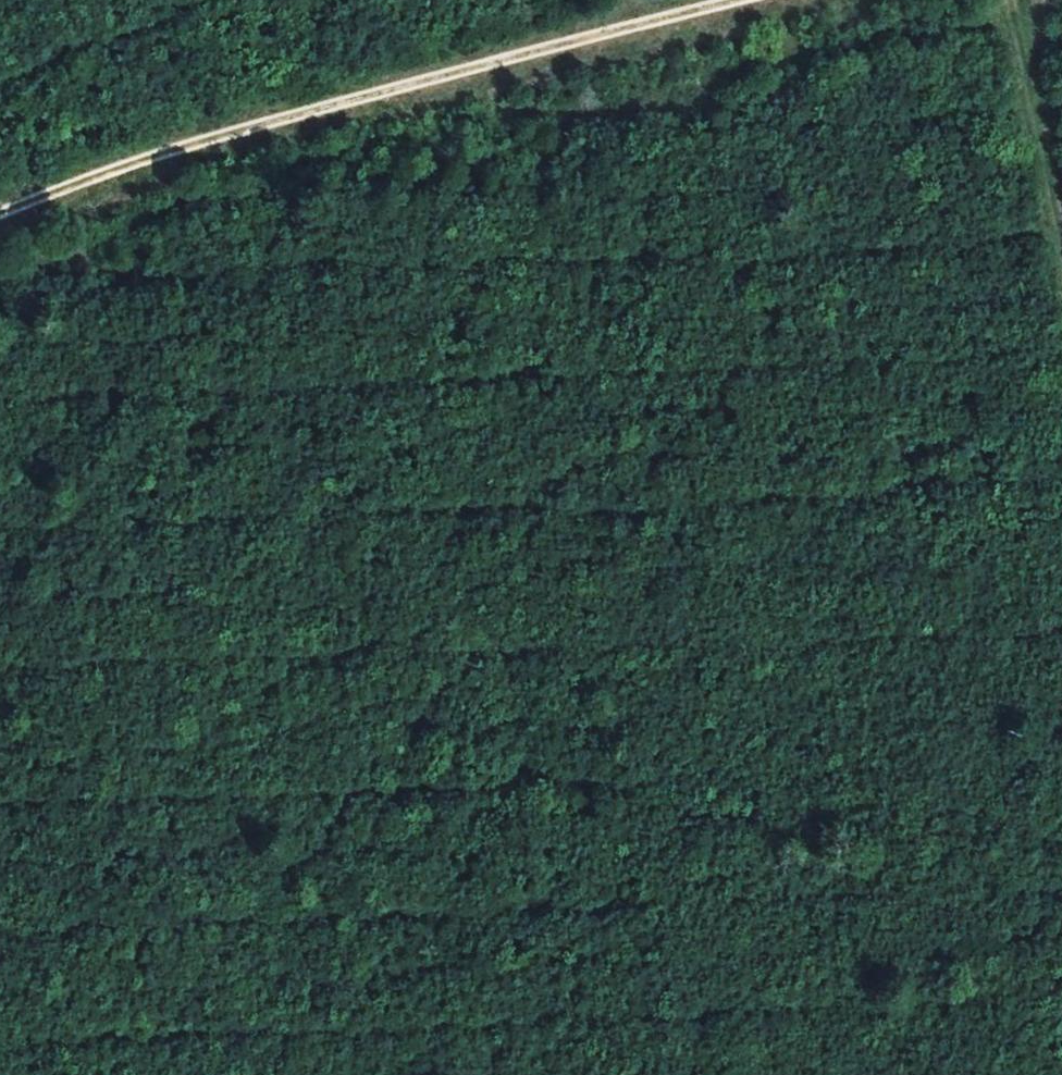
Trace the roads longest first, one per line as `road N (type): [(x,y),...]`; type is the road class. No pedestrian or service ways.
road 1 (track): [(735,0),(145,158),(0,213)]

